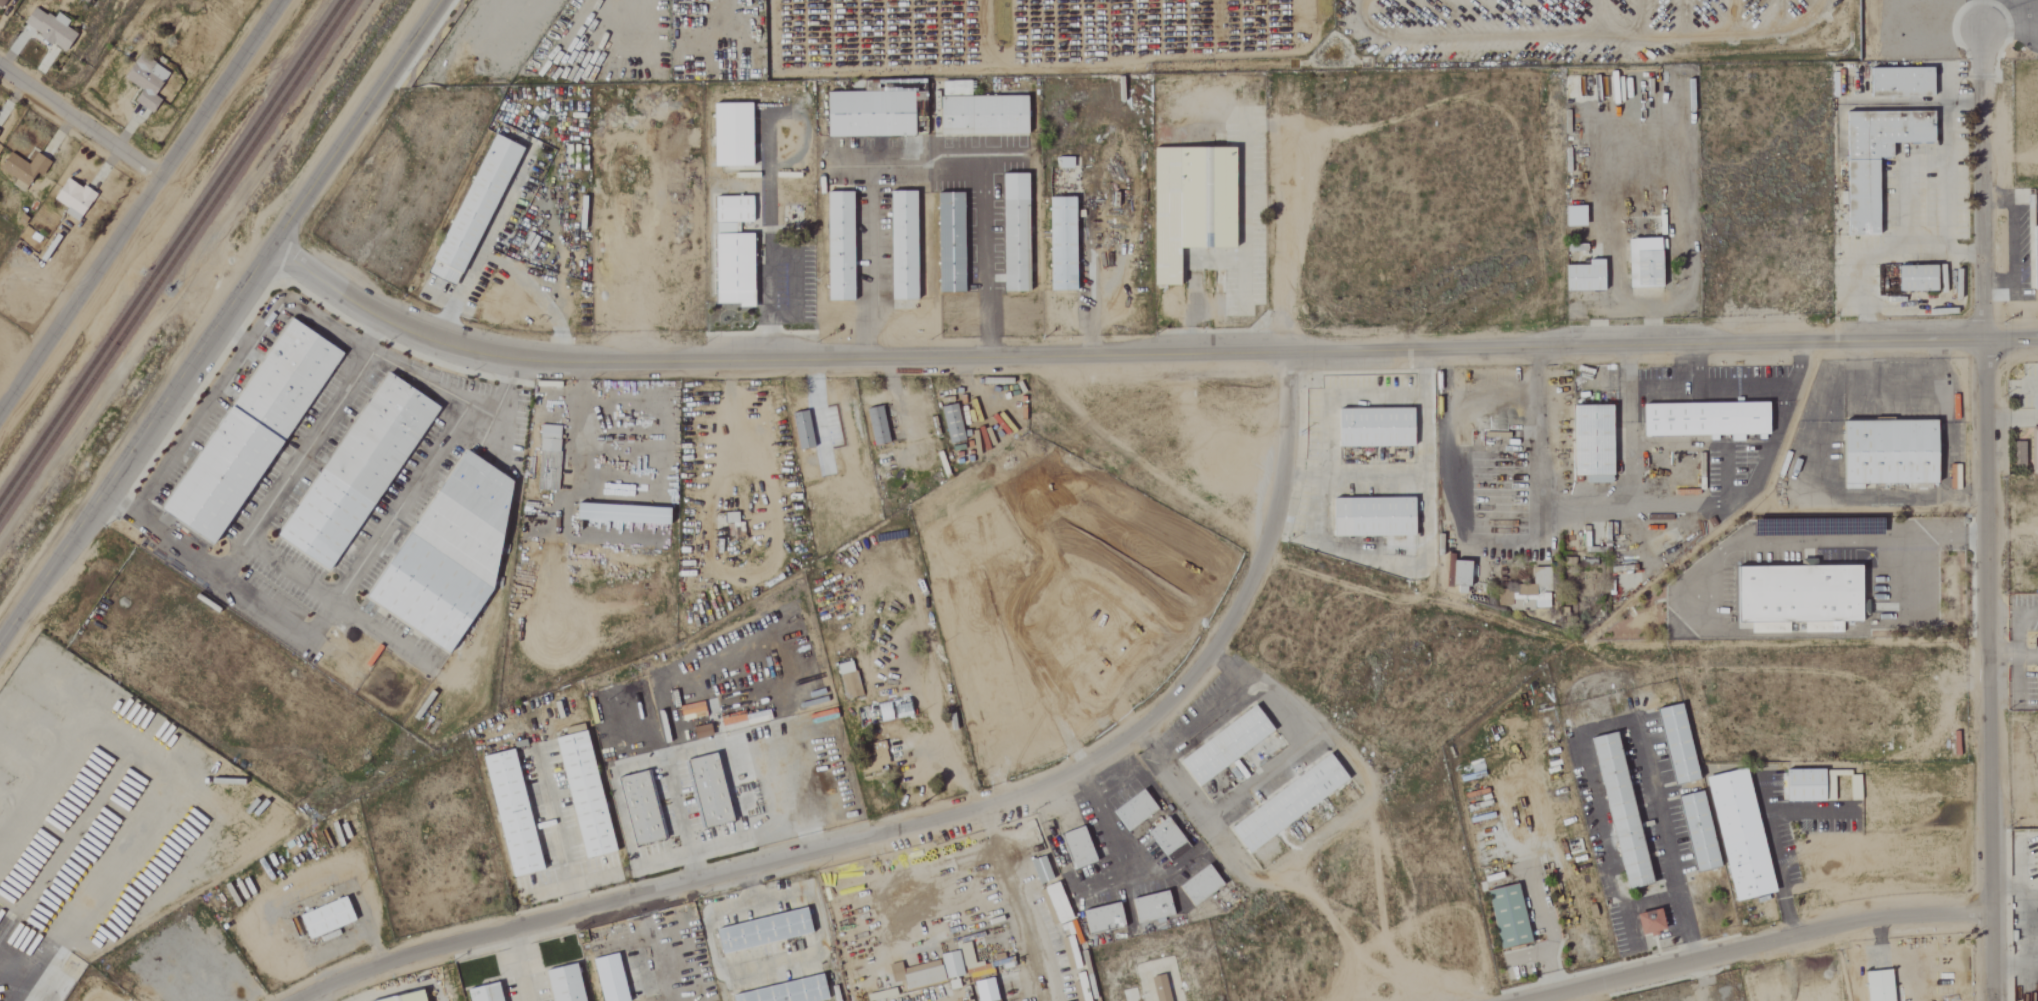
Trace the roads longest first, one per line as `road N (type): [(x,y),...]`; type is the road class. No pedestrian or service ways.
road 1 (residential): [(269,246),(379,320),(461,351),(550,363),(2037,342)]
road 2 (residential): [(288,1000),(365,966),(963,813),(1078,767),(1141,727),(1199,666),(1230,618),(1272,511),(1288,352),(1288,121)]
road 3 (residential): [(1992,1000),(1979,28)]
road 4 (residential): [(0,642),(439,0)]
road 5 (residential): [(0,408),(279,0)]
road 6 (residential): [(1524,1000),(1822,929),(1992,914)]
road 7 (residential): [(156,180),(0,70)]

